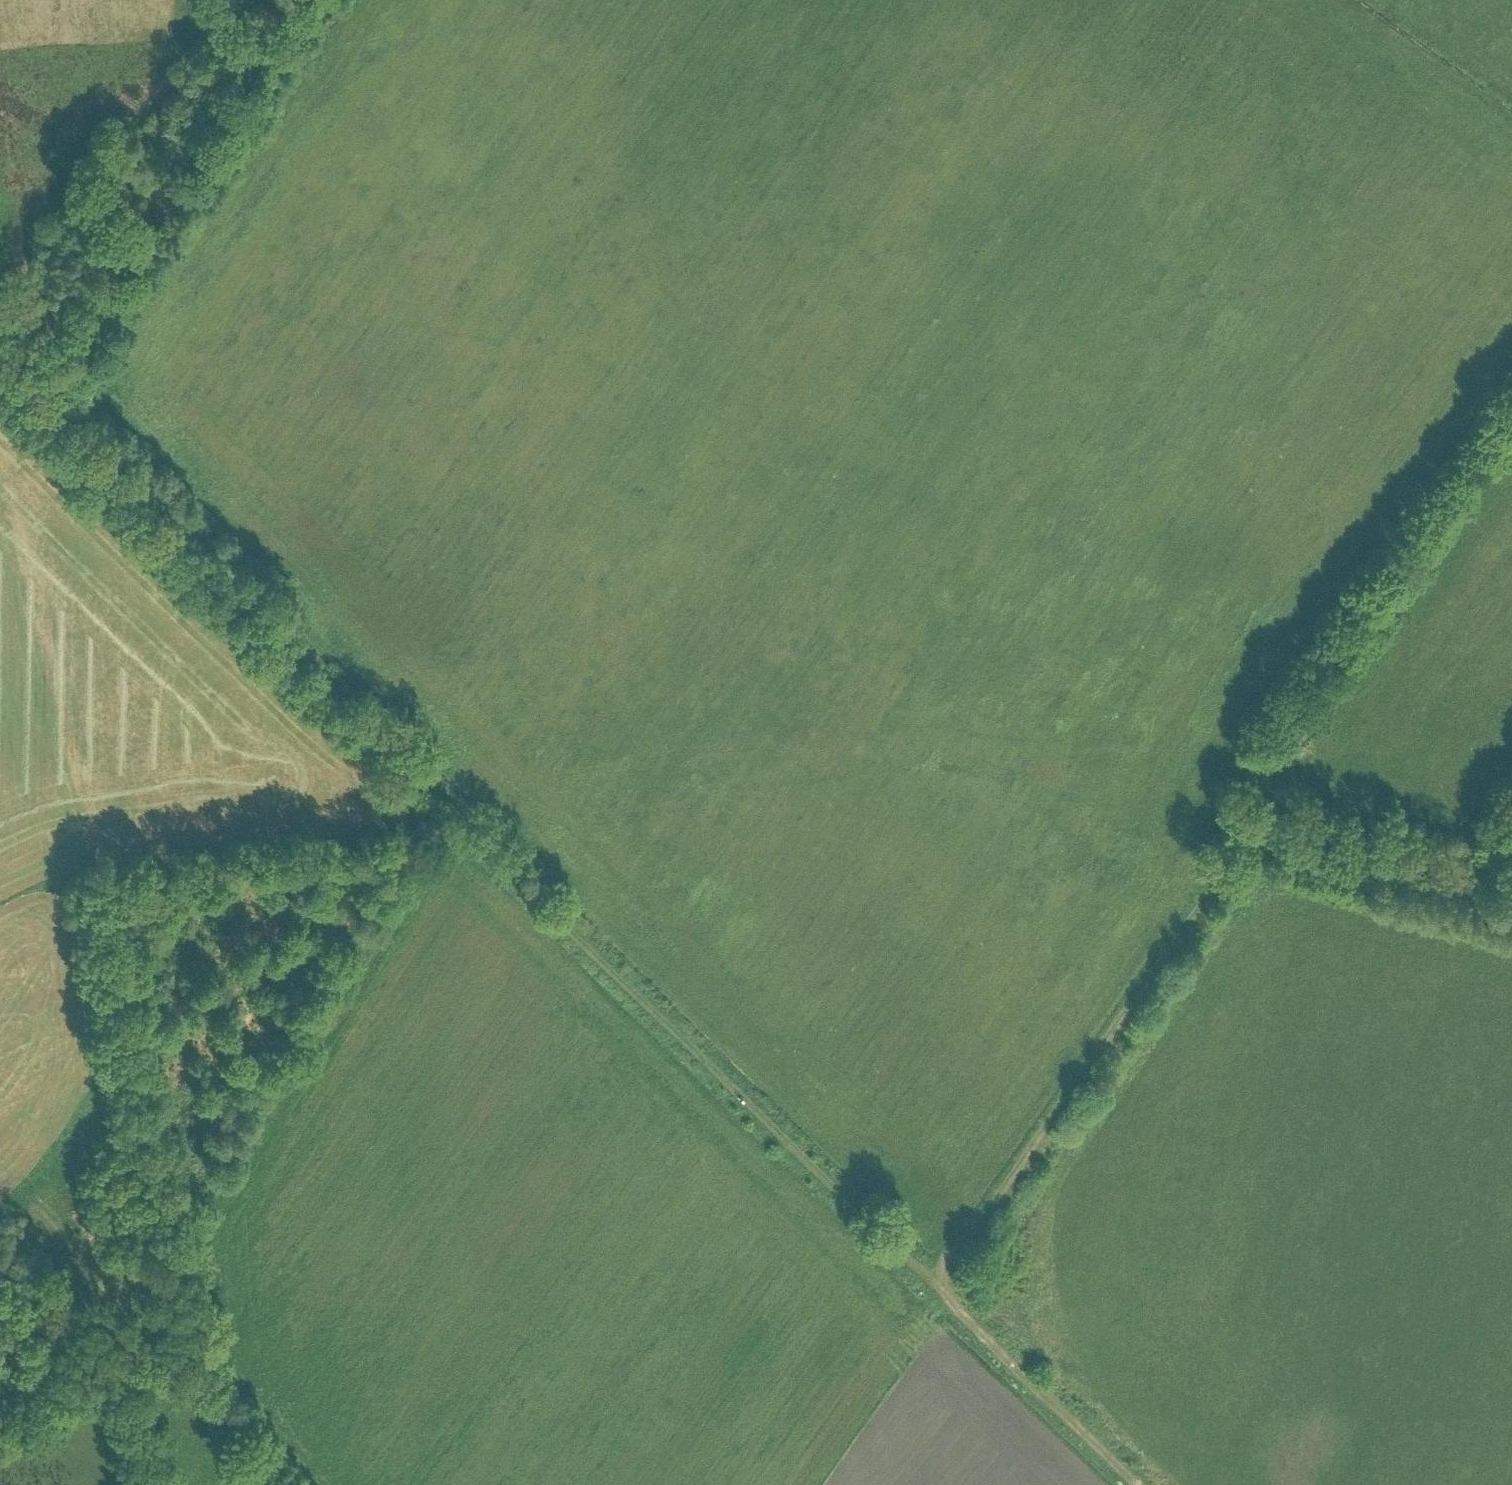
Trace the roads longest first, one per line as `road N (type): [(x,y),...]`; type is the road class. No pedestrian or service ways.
road 1 (track): [(0,371),(587,950),(947,1292)]
road 2 (track): [(1511,832),(1456,864),(1299,833),(1267,835),(1241,849),(949,1261),(947,1292)]
road 3 (track): [(1133,1484),(947,1292)]

